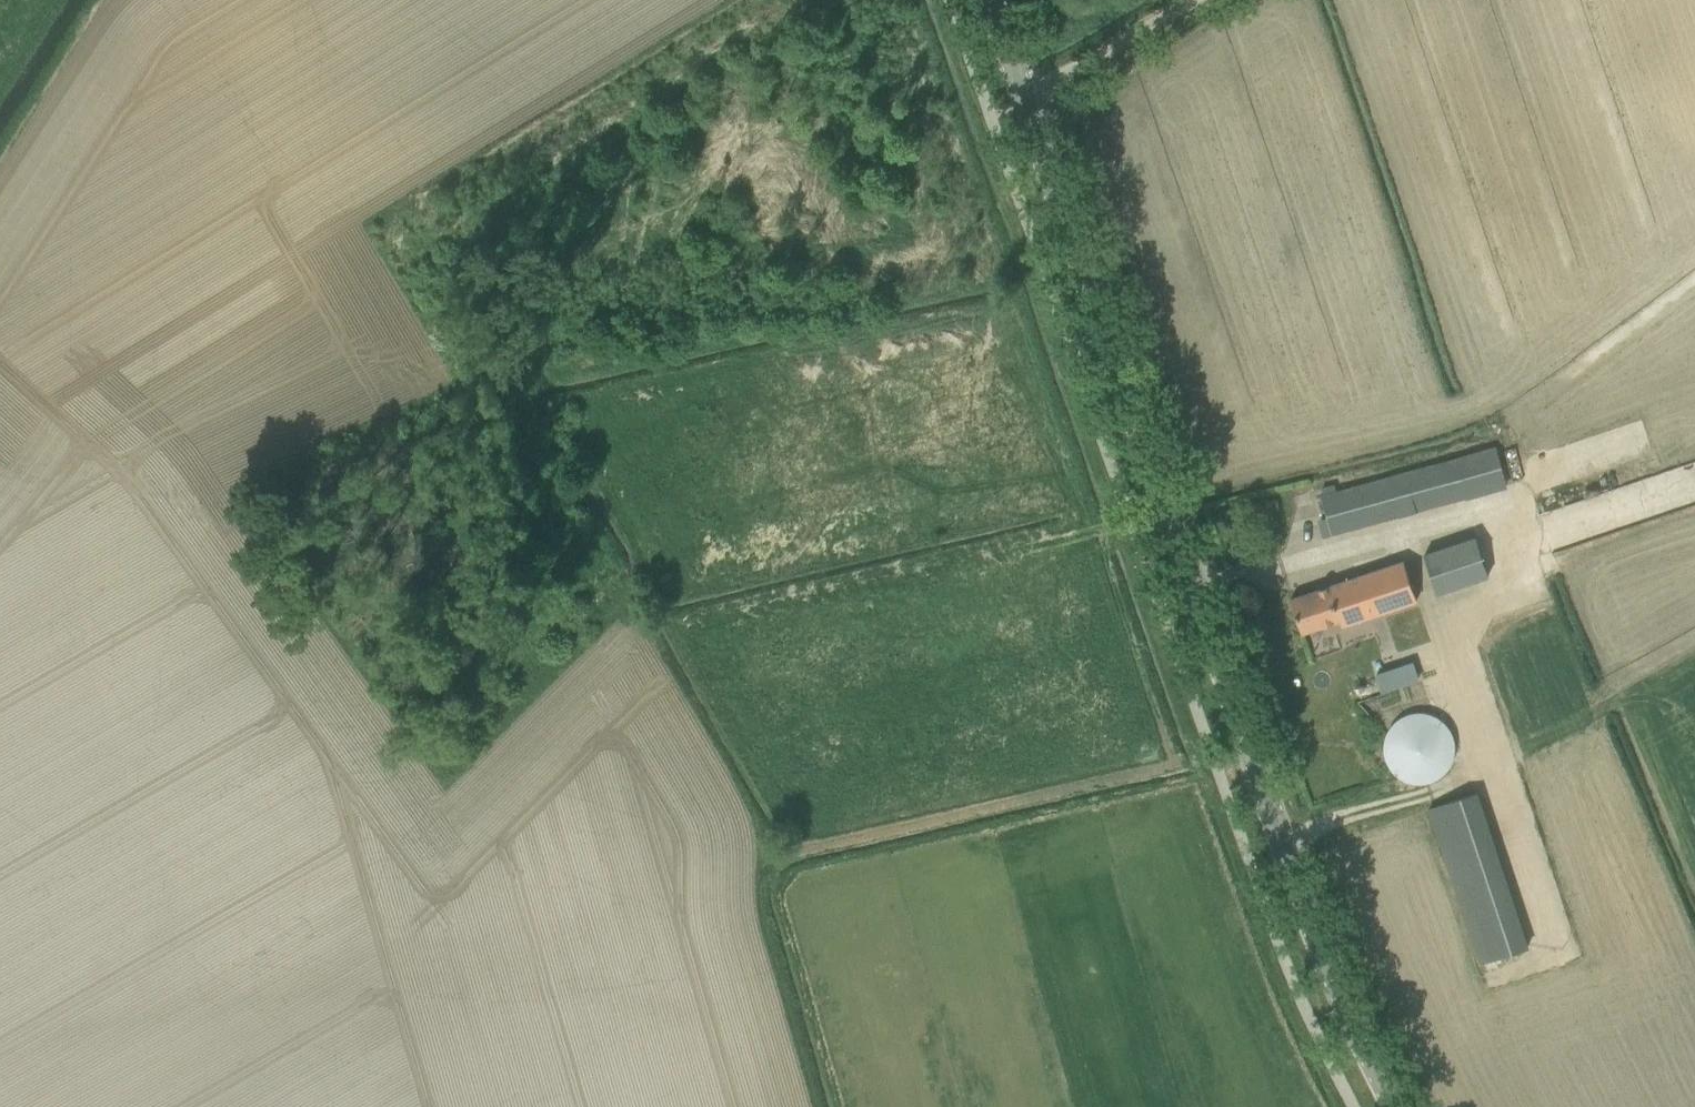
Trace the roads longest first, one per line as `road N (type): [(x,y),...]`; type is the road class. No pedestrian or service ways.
road 1 (unclassified): [(1395,1106),(1287,857),(988,0)]
road 2 (track): [(1192,0),(1024,101)]

